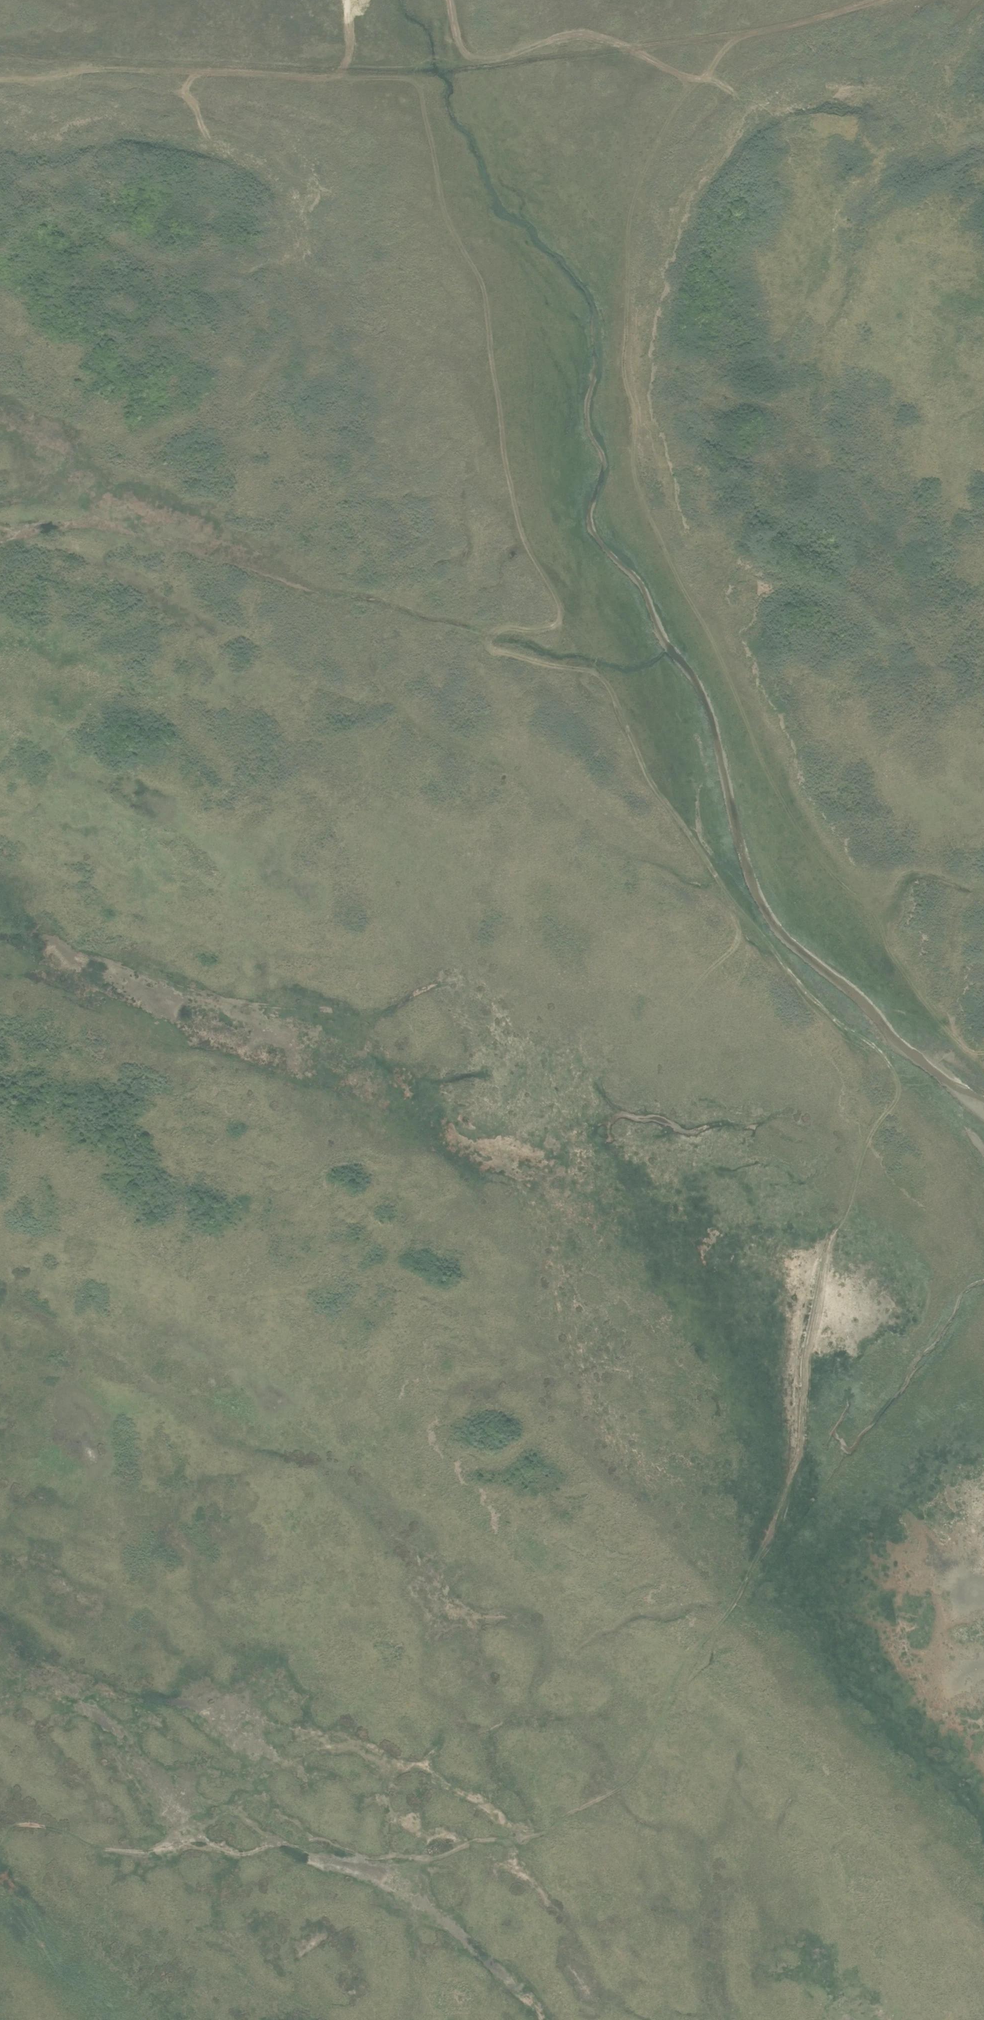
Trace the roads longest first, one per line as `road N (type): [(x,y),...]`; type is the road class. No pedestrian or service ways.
road 1 (track): [(0,78),(101,69),(413,68),(485,62),(577,32),(638,50),(790,27),(864,0)]

